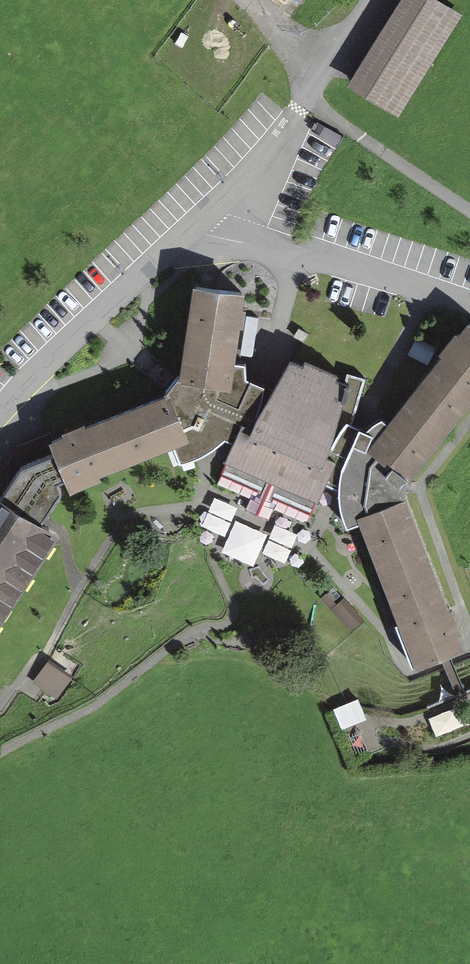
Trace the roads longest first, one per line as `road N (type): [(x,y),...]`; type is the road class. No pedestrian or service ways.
road 1 (track): [(247,0),(324,111),(469,210)]

